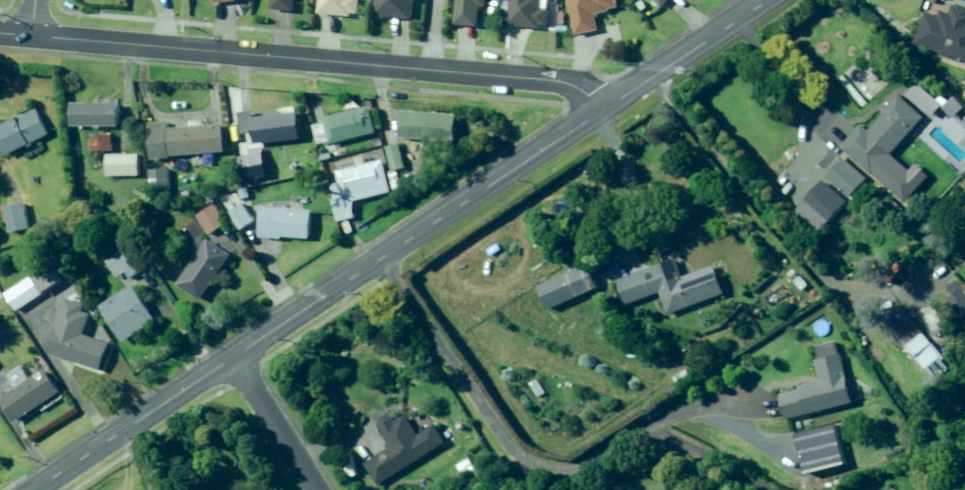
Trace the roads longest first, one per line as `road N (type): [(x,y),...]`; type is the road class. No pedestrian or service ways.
road 1 (residential): [(601,112),(577,87),(546,80),(32,36)]
road 2 (unclassified): [(235,357),(601,112)]
road 3 (unclassified): [(36,489),(235,357)]
road 4 (unclassified): [(601,112),(769,0)]
road 5 (residential): [(235,357),(318,489)]

